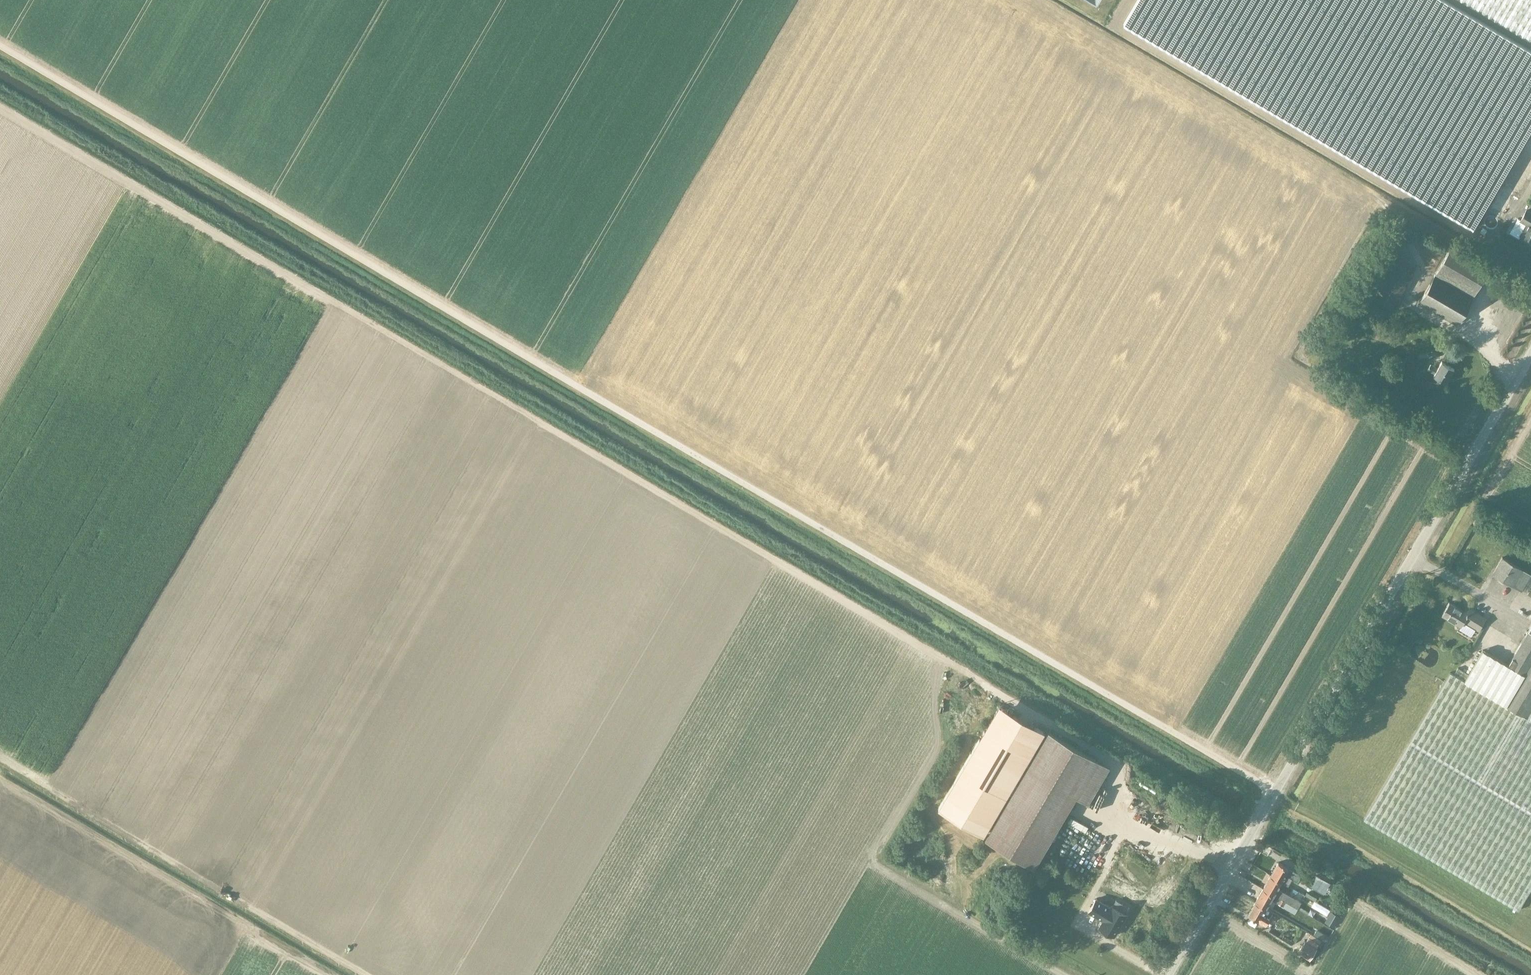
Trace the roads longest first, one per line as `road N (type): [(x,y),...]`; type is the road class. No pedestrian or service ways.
road 1 (unclassified): [(1168,974),(1530,354)]

